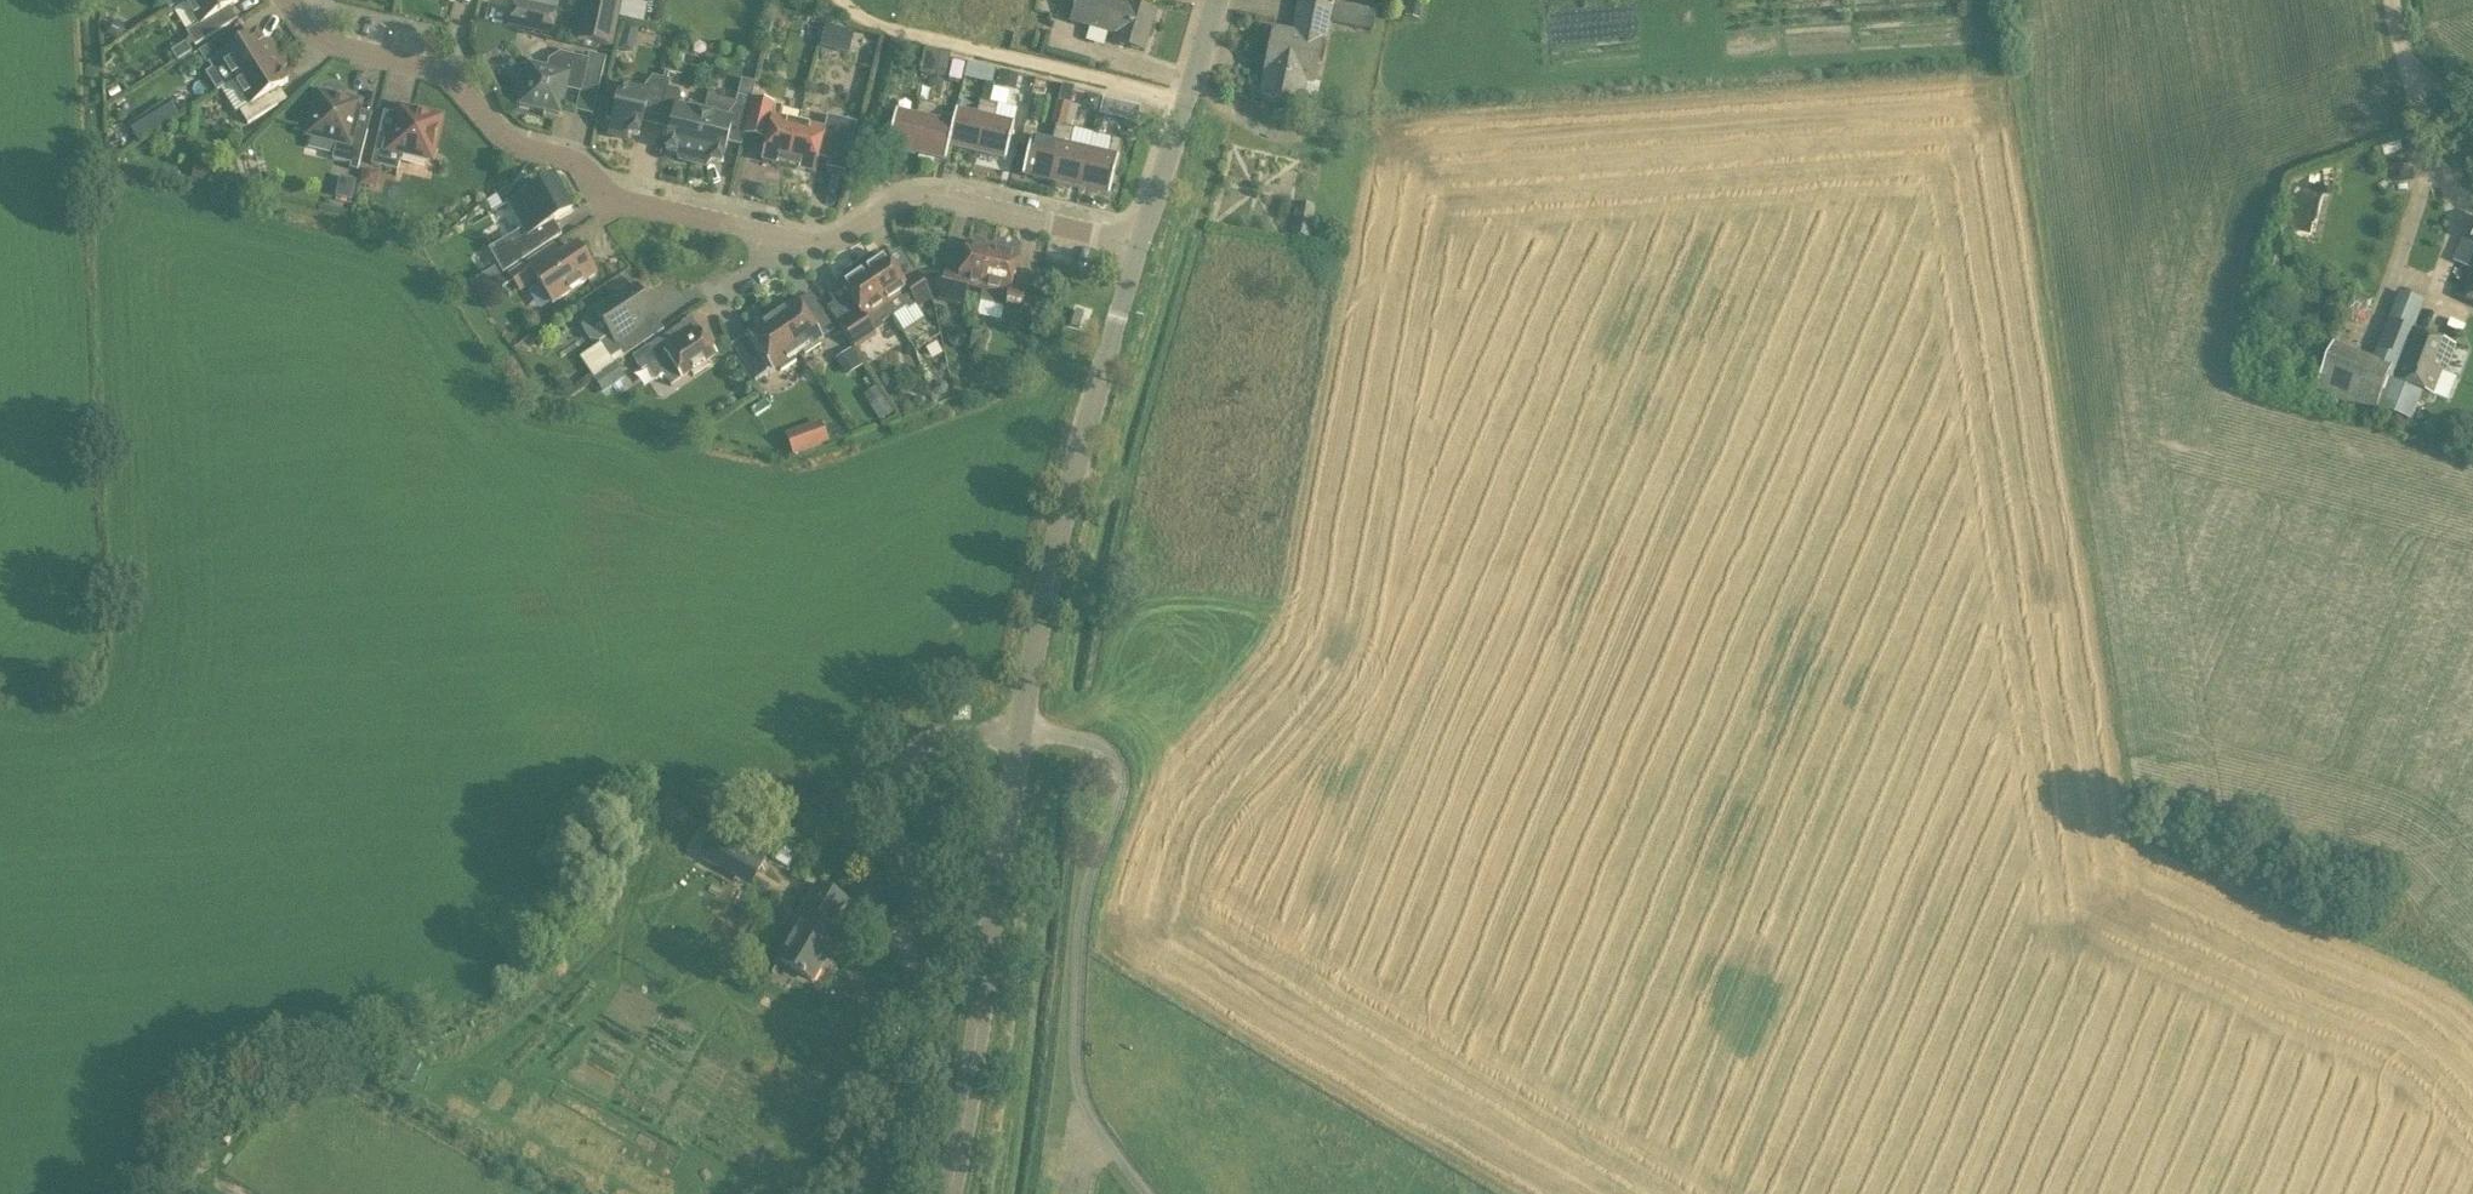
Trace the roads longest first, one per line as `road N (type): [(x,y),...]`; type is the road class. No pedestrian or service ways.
road 1 (residential): [(285,0),(315,41),(438,71),(505,140),(572,159),(624,203),(809,243)]
road 2 (unclassified): [(866,1193),(922,962),(921,918),(892,810),(897,769),(910,748),(938,734),(1020,734)]
road 3 (tertiary): [(1020,734),(1060,528),(1138,246)]
road 4 (tertiary): [(947,1193),(1020,734)]
road 5 (residential): [(809,243),(839,242),(925,198),(1138,246)]
road 6 (tertiary): [(1138,246),(1213,0)]
road 7 (track): [(2392,0),(2409,57),(2472,105)]

